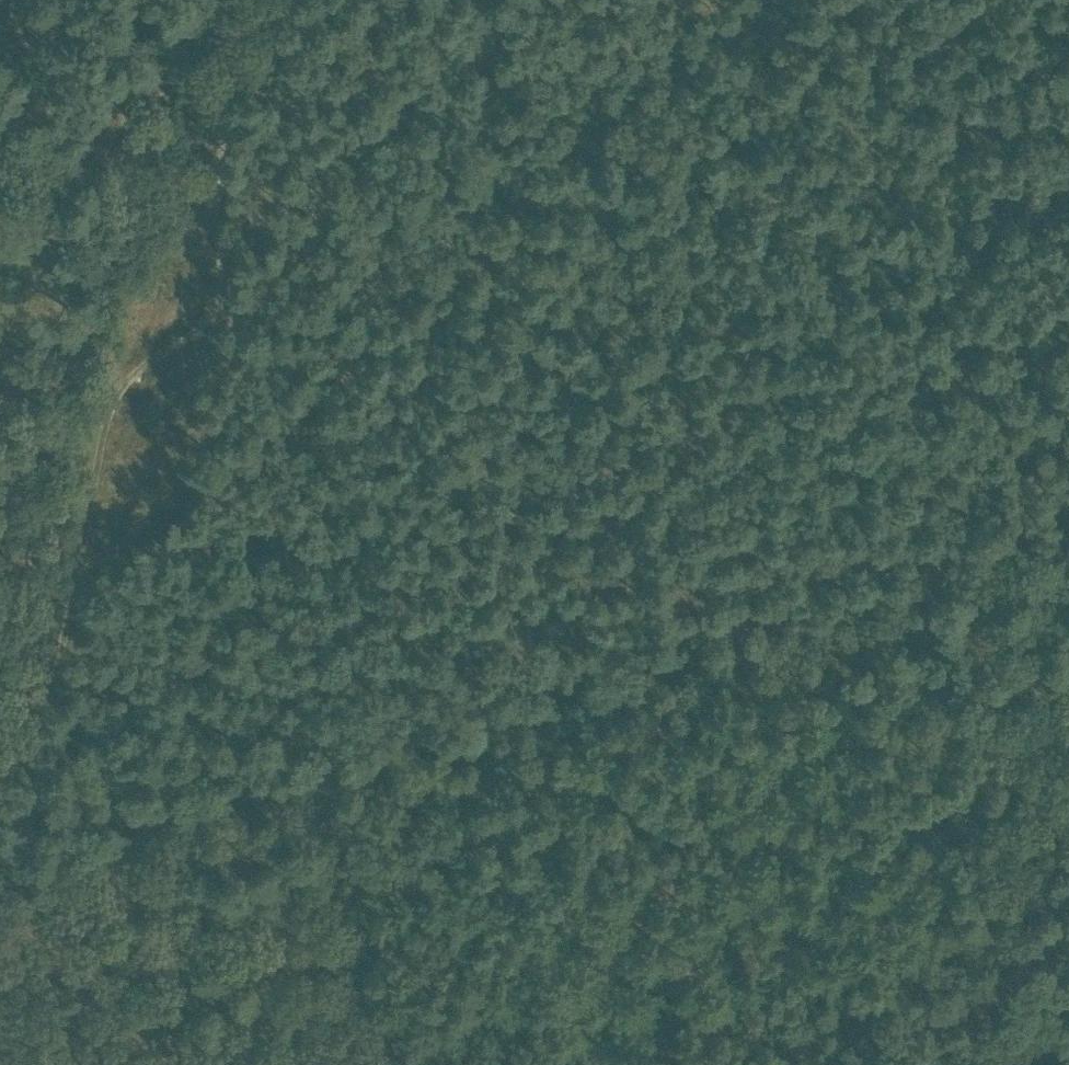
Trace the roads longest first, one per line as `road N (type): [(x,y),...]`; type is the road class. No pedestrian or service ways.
road 1 (track): [(0,783),(44,701),(104,415),(134,375),(194,333),(221,299),(225,101)]

